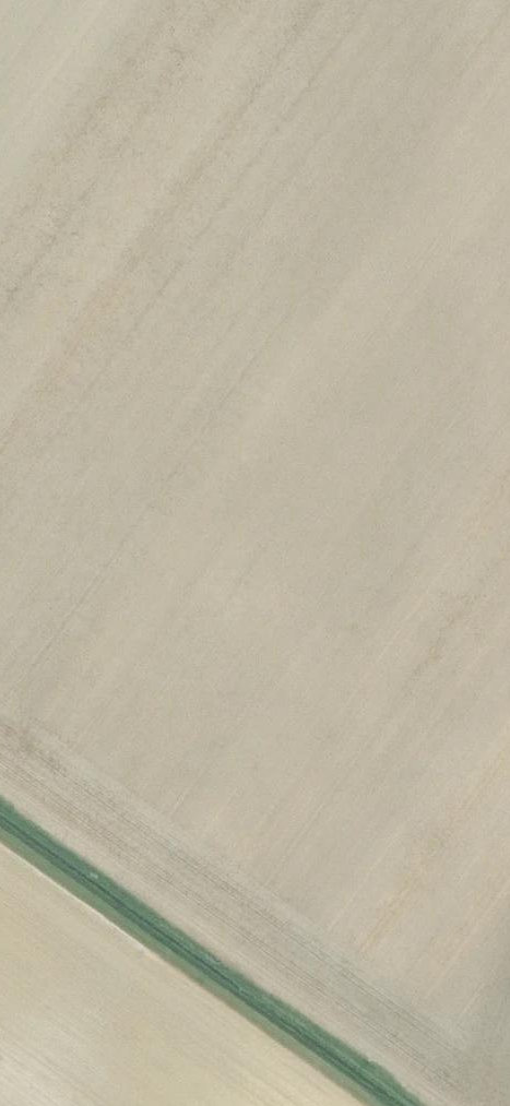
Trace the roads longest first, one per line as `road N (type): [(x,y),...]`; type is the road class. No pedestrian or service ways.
road 1 (track): [(438,1105),(0,790)]

